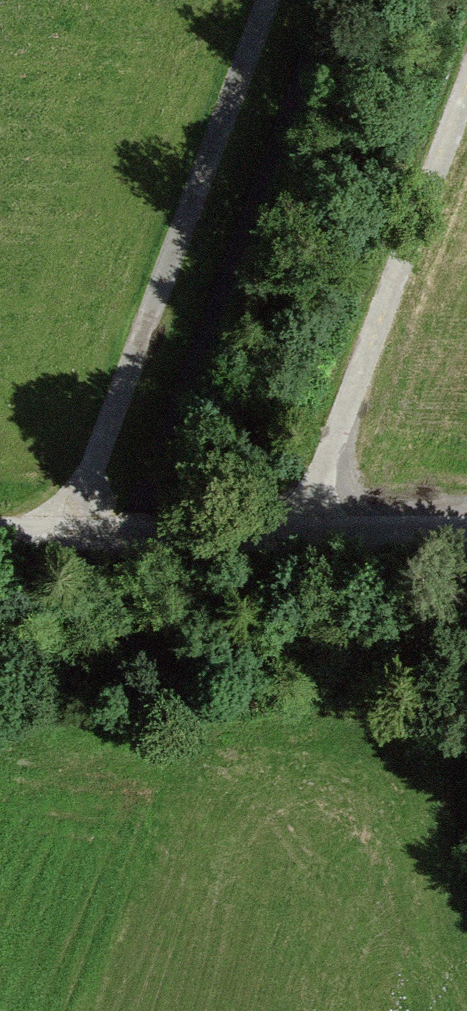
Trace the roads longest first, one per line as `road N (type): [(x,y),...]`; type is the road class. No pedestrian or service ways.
road 1 (track): [(268,0),(66,537)]
road 2 (track): [(302,542),(466,101)]
road 3 (track): [(0,538),(302,542)]
road 4 (track): [(302,542),(466,541)]

